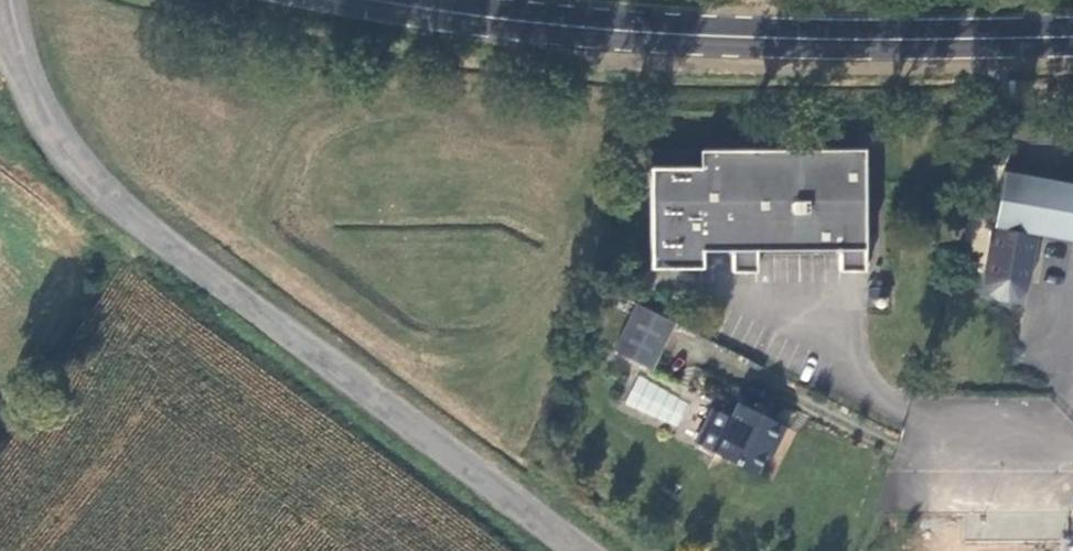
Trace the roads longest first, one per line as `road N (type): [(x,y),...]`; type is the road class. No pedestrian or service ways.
road 1 (residential): [(8,0),(32,88),(61,140),(101,187),(186,259),(582,550)]
road 2 (secondary): [(1072,35),(706,36),(371,0)]
road 3 (residential): [(910,451),(1072,453)]

